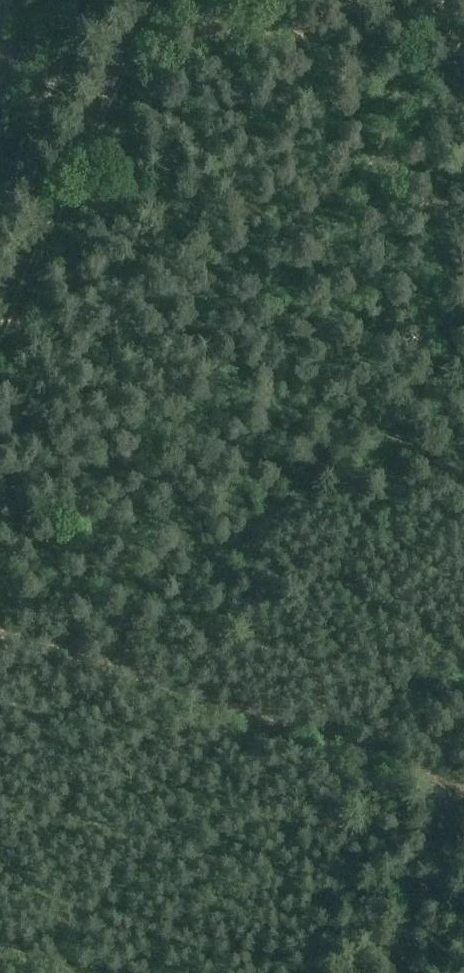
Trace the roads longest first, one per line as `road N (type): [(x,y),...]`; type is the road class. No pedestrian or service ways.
road 1 (track): [(463,786),(0,633)]
road 2 (track): [(157,0),(0,335)]
road 3 (track): [(463,82),(234,0)]

